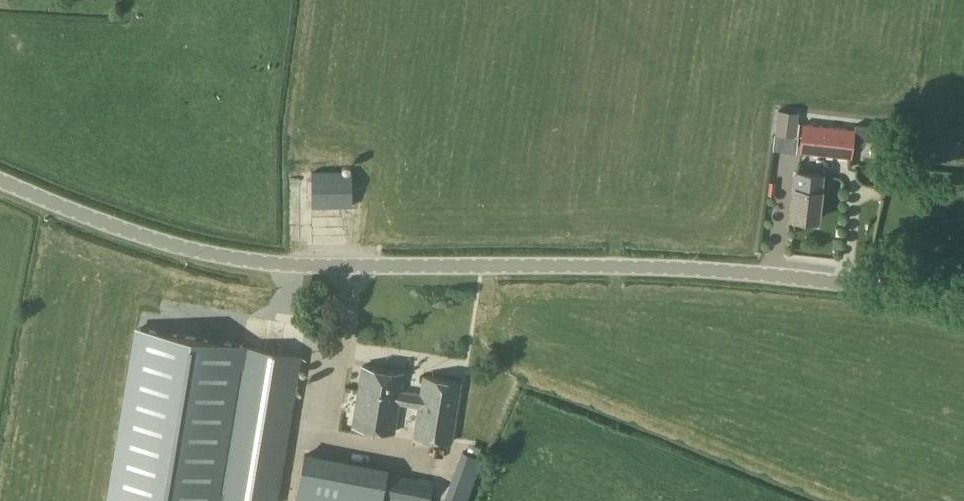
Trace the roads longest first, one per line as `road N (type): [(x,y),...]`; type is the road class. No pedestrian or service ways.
road 1 (unclassified): [(963,296),(740,268),(260,266),(184,253),(0,179)]

